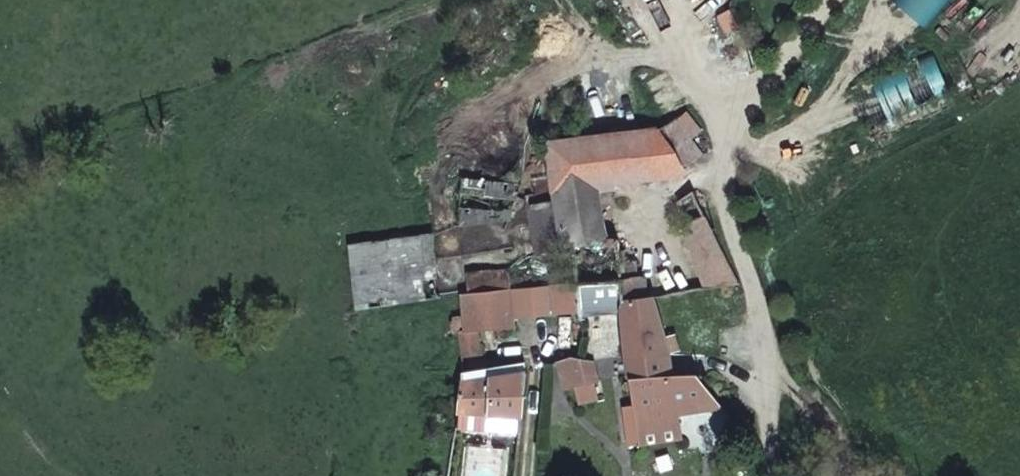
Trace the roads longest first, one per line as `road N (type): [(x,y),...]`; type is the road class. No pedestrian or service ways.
road 1 (residential): [(716,141),(792,475)]
road 2 (track): [(822,0),(716,141)]

